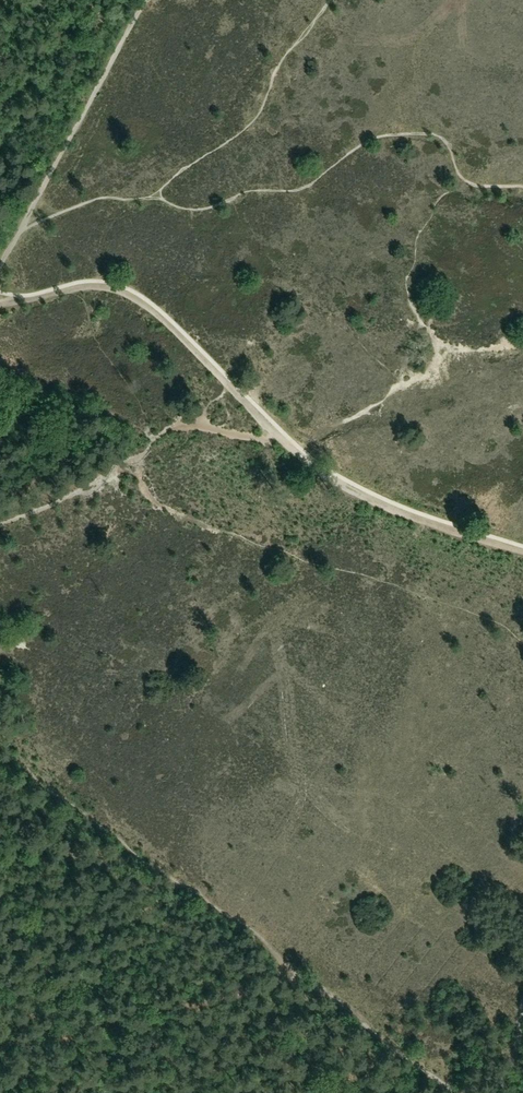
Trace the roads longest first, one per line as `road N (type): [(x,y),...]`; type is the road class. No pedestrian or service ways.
road 1 (track): [(0,306),(92,287),(124,294),(153,312),(281,437)]
road 2 (track): [(281,437),(309,464),(379,504),(522,555)]
road 3 (track): [(149,0),(61,143),(20,231)]
road 4 (track): [(308,990),(436,1092)]

